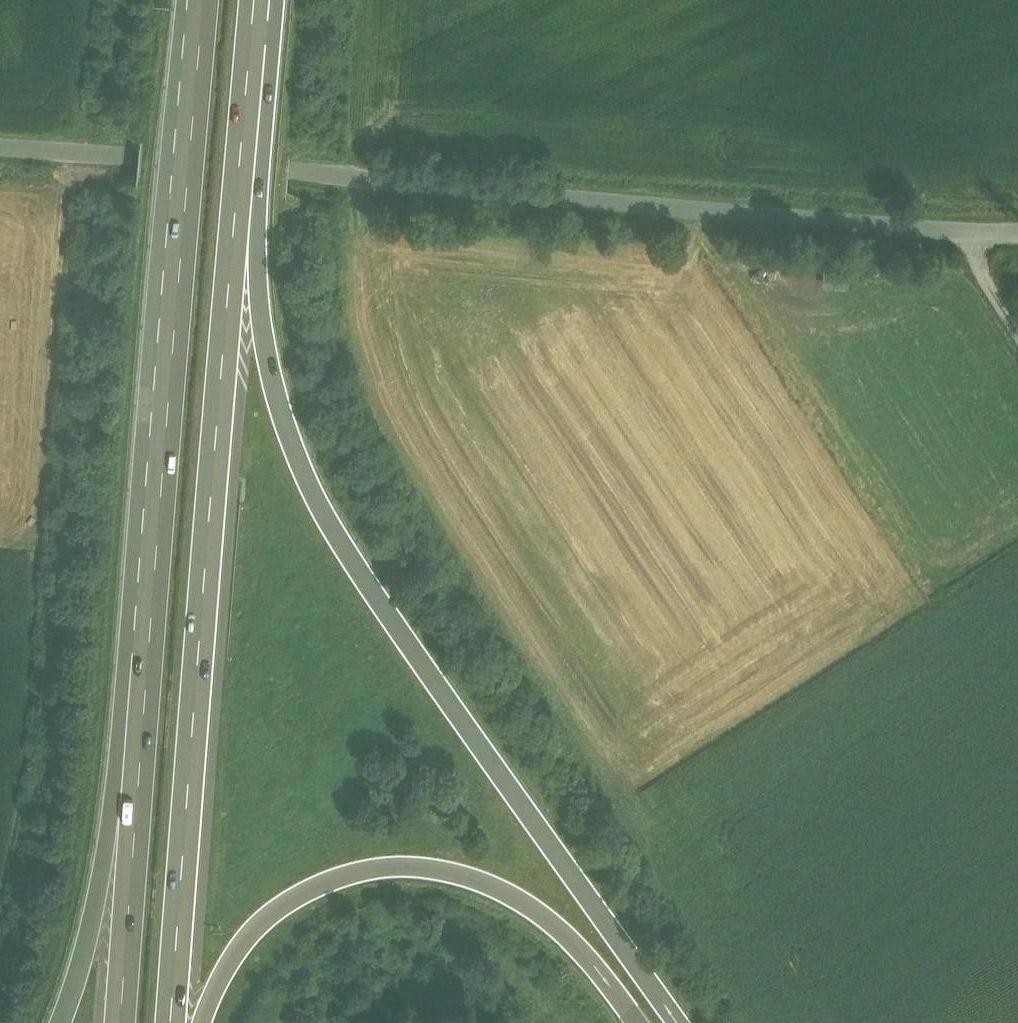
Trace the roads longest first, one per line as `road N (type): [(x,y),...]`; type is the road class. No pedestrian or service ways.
road 1 (motorway): [(673,1022),(505,790),(325,511),(300,458),(278,394),(259,293),(262,202),(249,71)]
road 2 (unclassified): [(0,150),(1017,235)]
road 3 (motorway): [(171,1022),(249,71)]
road 4 (motorway): [(203,0),(144,643)]
road 5 (motorway): [(204,1022),(211,995),(261,917),(350,869),(409,861),(477,874),(536,904),(602,965),(643,1022)]
road 6 (motorway): [(144,643),(100,942),(69,1022)]
road 7 (motorway): [(144,643),(113,1022)]

